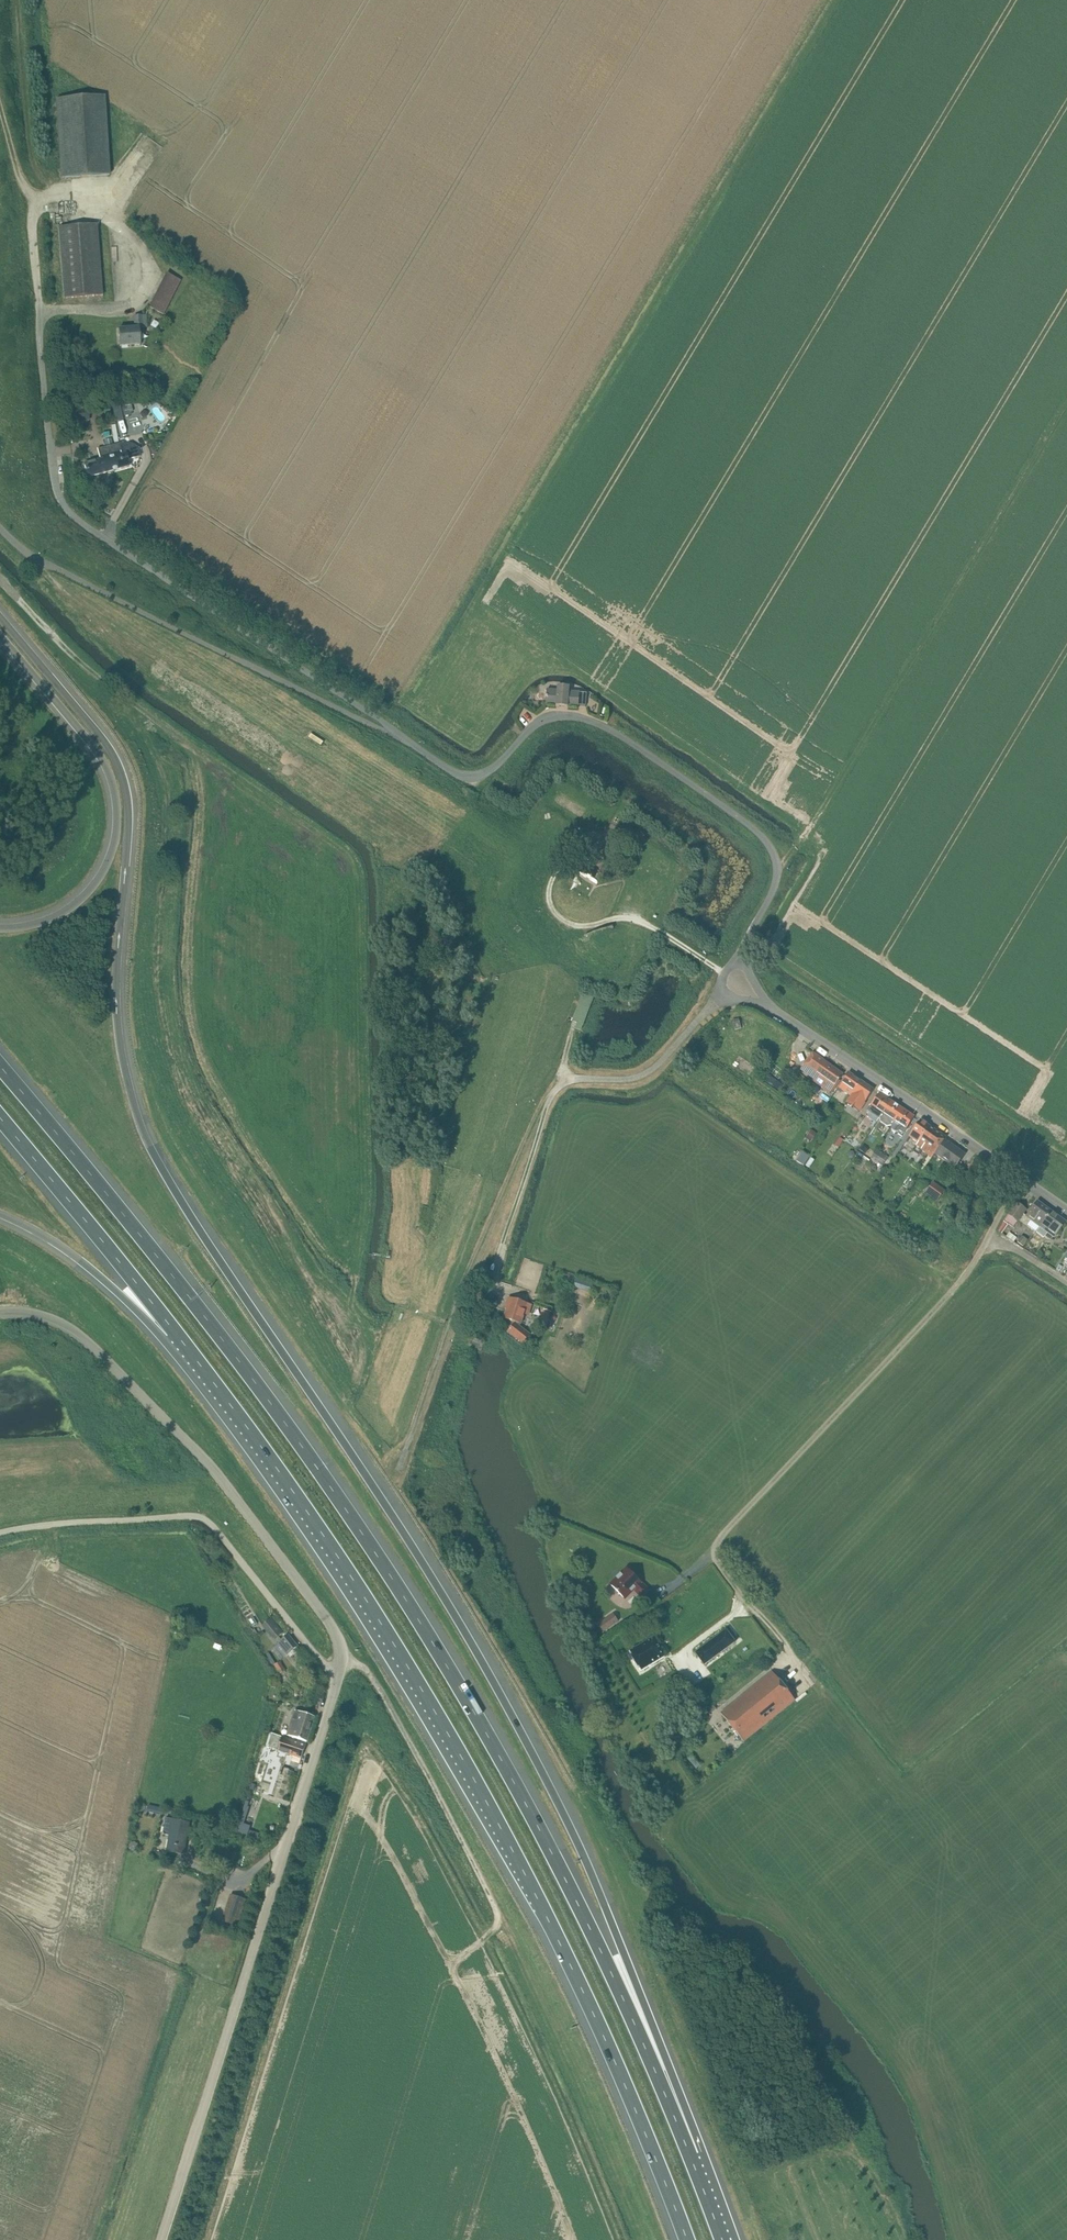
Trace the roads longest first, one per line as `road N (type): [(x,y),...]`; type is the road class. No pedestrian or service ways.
road 1 (motorway): [(692,2160),(657,2037),(569,1827),(506,1702),(414,1549),(184,1205),(137,1119),(118,1018),(128,825),(123,781),(93,726),(0,616)]
road 2 (motorway): [(692,2160),(566,1878),(391,1578),(292,1432),(0,1055)]
road 3 (unclassified): [(742,960),(779,871),(746,824),(634,746),(596,723),(556,717),(538,723),(486,774),(456,771),(67,512),(53,474),(39,313)]
road 4 (motorway): [(174,1331),(359,1589),(445,1729),(592,2010),(687,2239)]
road 5 (unclassified): [(792,1655),(715,1548),(958,1283),(1022,1181)]
road 6 (unclassified): [(160,2239),(341,1670)]
road 7 (track): [(1066,408),(800,855),(779,871)]
road 8 (unclassified): [(341,1670),(336,1631),(194,1452),(85,1341),(42,1318),(0,1313)]
road 9 (unclassified): [(0,1534),(198,1517),(323,1664),(341,1670)]
road 10 (track): [(552,1094),(465,1280),(399,1470)]
road 11 (motorway): [(0,636),(83,734),(106,784),(114,837),(94,884),(73,903),(50,918),(0,931)]
road 12 (unclassified): [(1022,1181),(763,1003)]
road 13 (motorway): [(0,1113),(174,1331)]
road 14 (motorway): [(0,1215),(42,1235),(174,1331)]
road 15 (unclassified): [(552,1094),(576,1079),(634,1079),(655,1068),(723,997)]
road 16 (track): [(17,0),(27,125),(48,197)]

